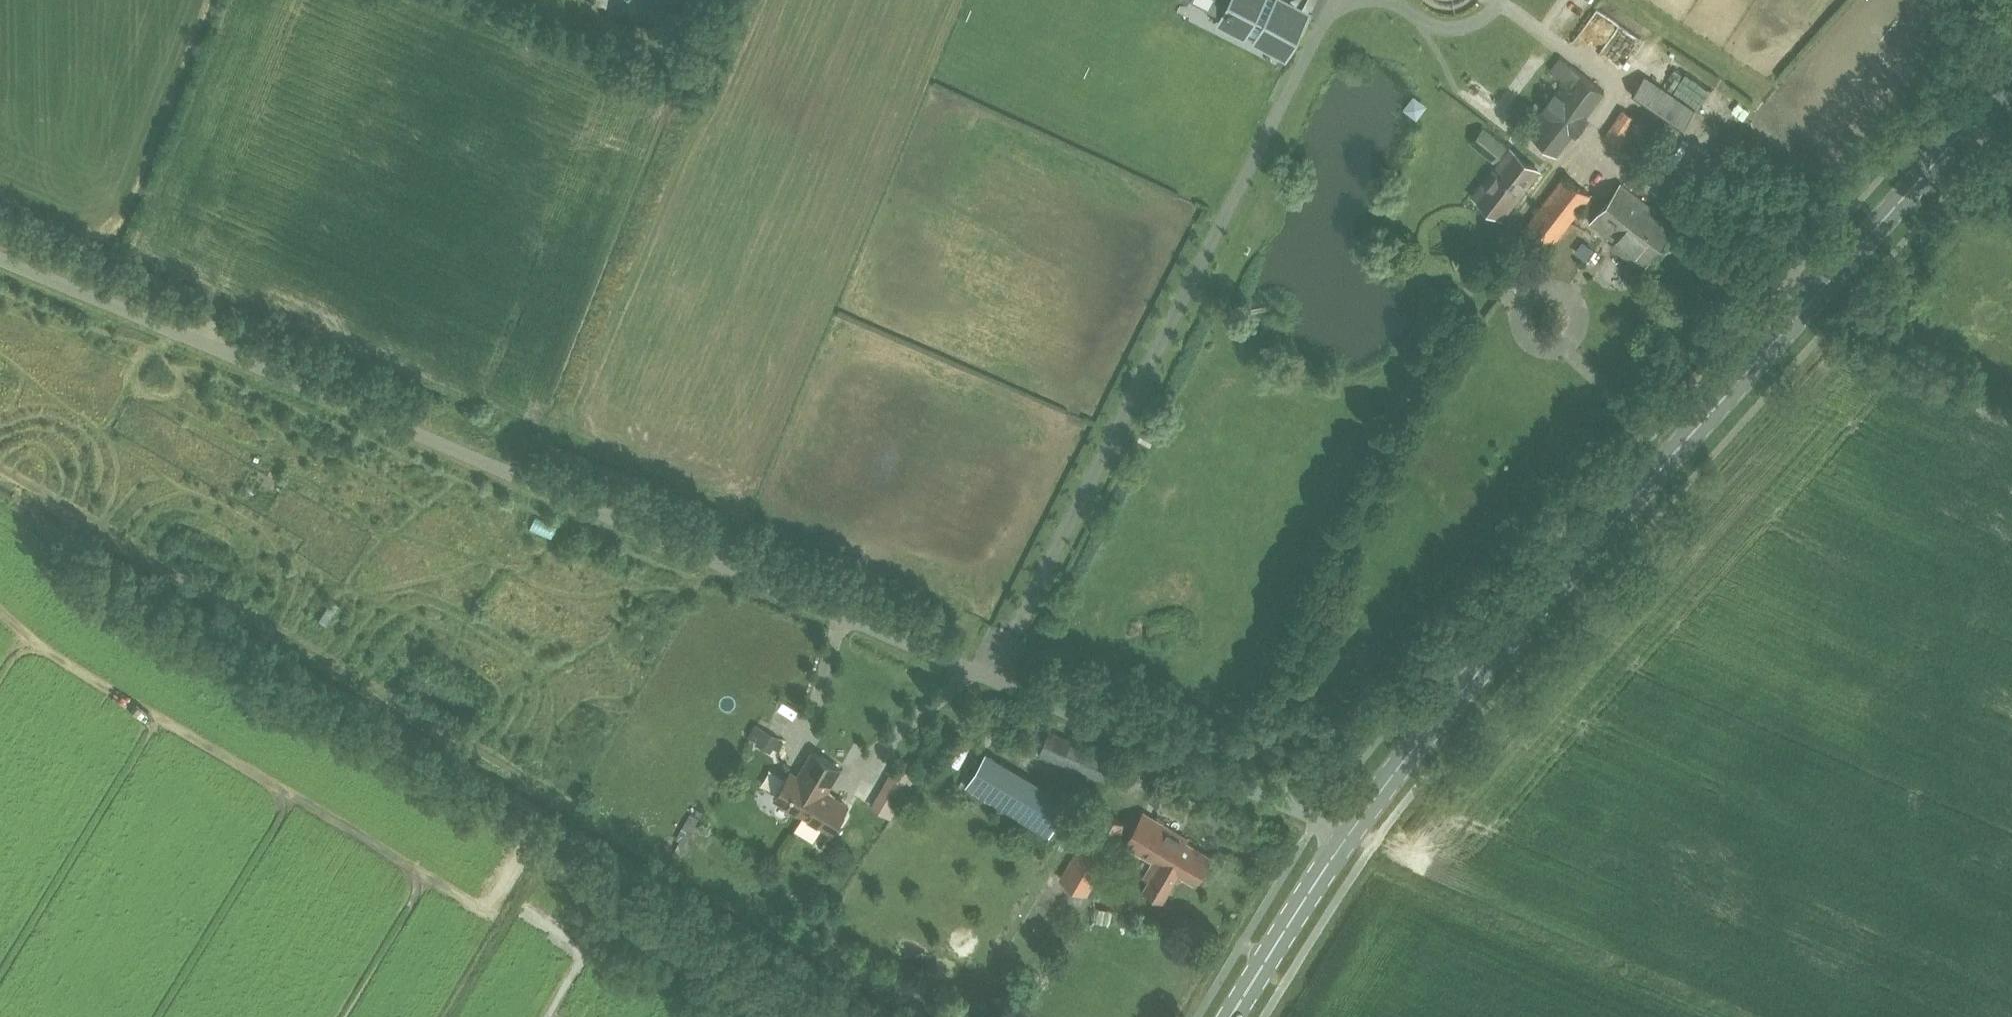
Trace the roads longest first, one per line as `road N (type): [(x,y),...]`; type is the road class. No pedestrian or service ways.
road 1 (unclassified): [(1351,831),(0,263)]
road 2 (secondary): [(1351,831),(1465,686),(2011,78)]
road 3 (secondary): [(1234,1016),(1351,831)]

